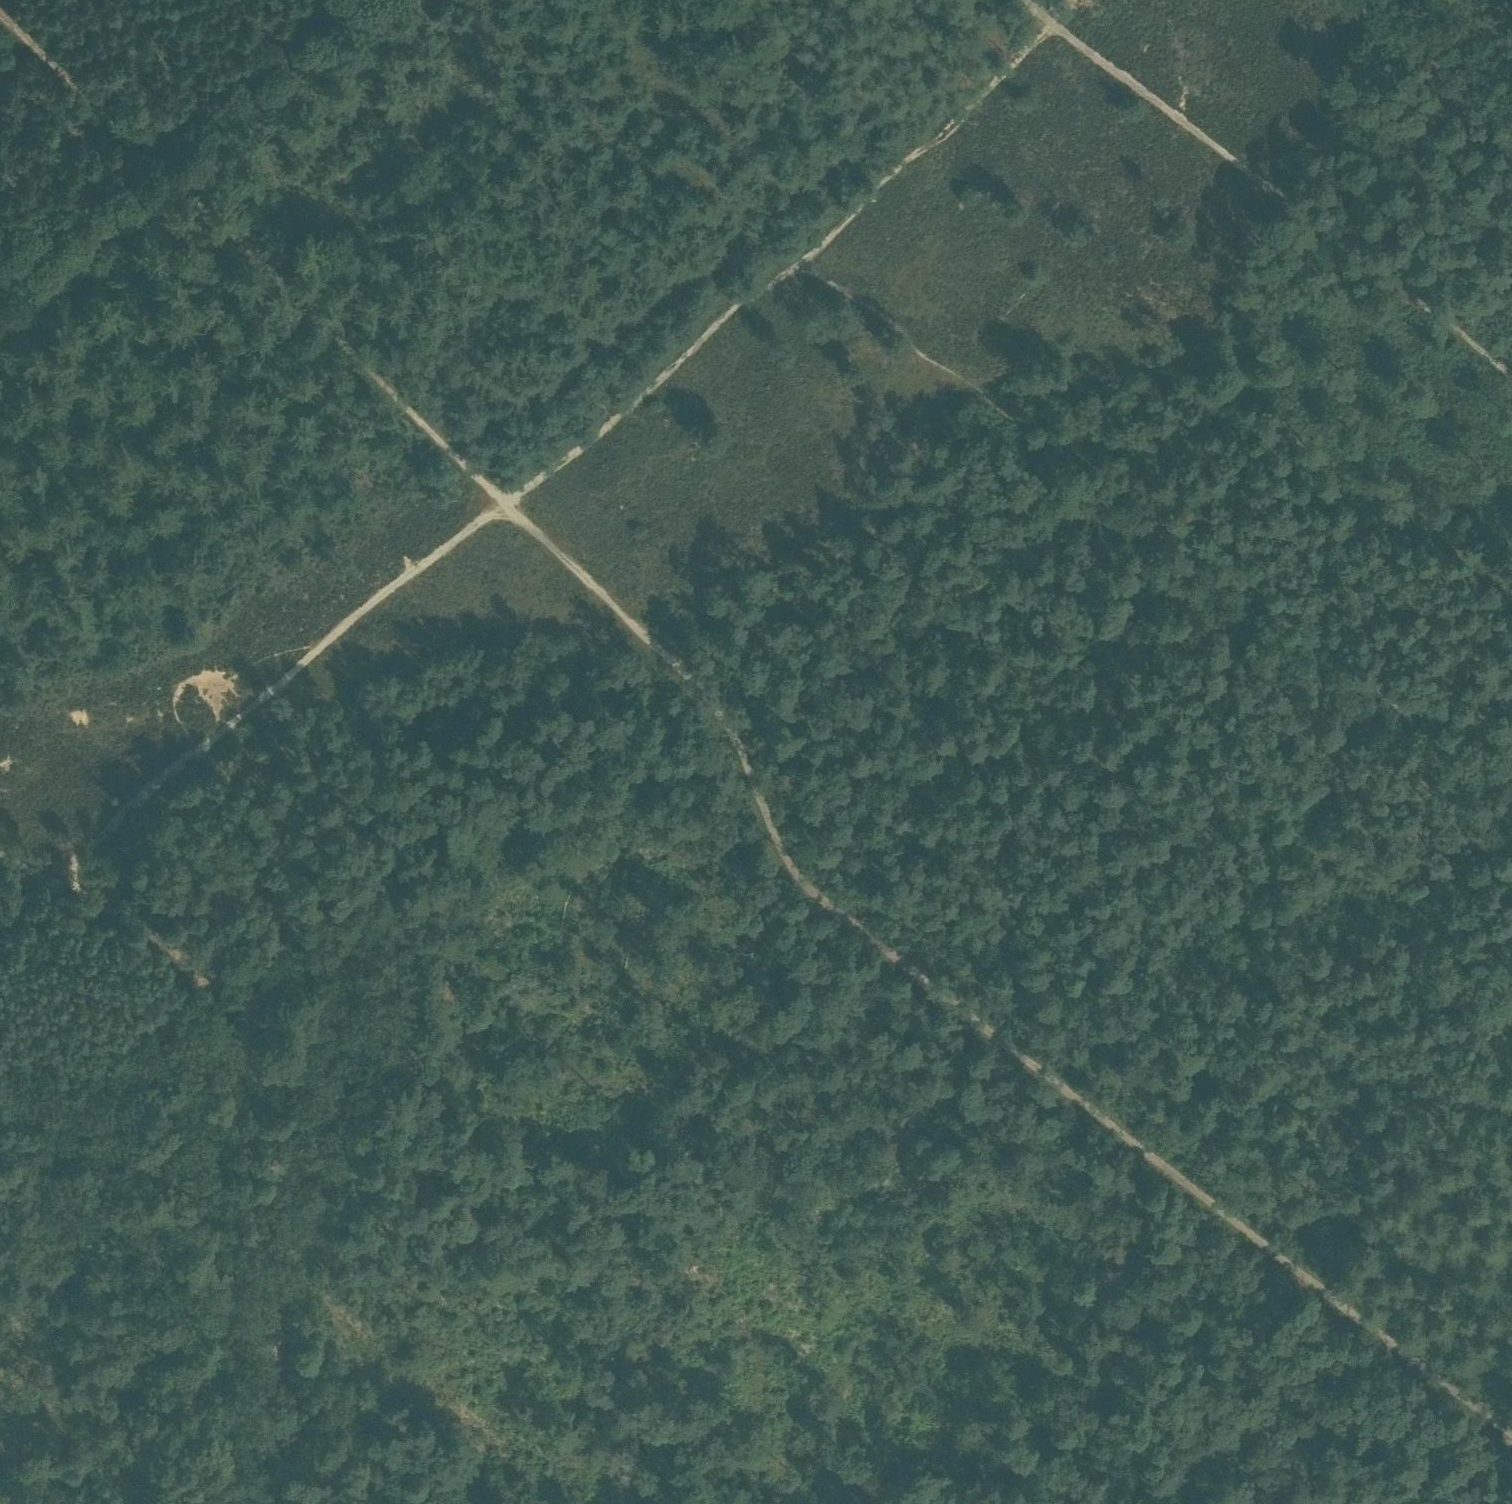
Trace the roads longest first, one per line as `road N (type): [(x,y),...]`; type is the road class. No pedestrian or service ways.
road 1 (track): [(1511,1438),(812,894),(769,844),(744,765),(705,698),(504,506)]
road 2 (track): [(262,1503),(240,1160),(192,986),(133,928),(35,874),(0,904)]
road 3 (track): [(0,287),(321,0)]
road 4 (track): [(0,27),(143,162)]
road 5 (unclassified): [(1511,86),(1388,0)]

